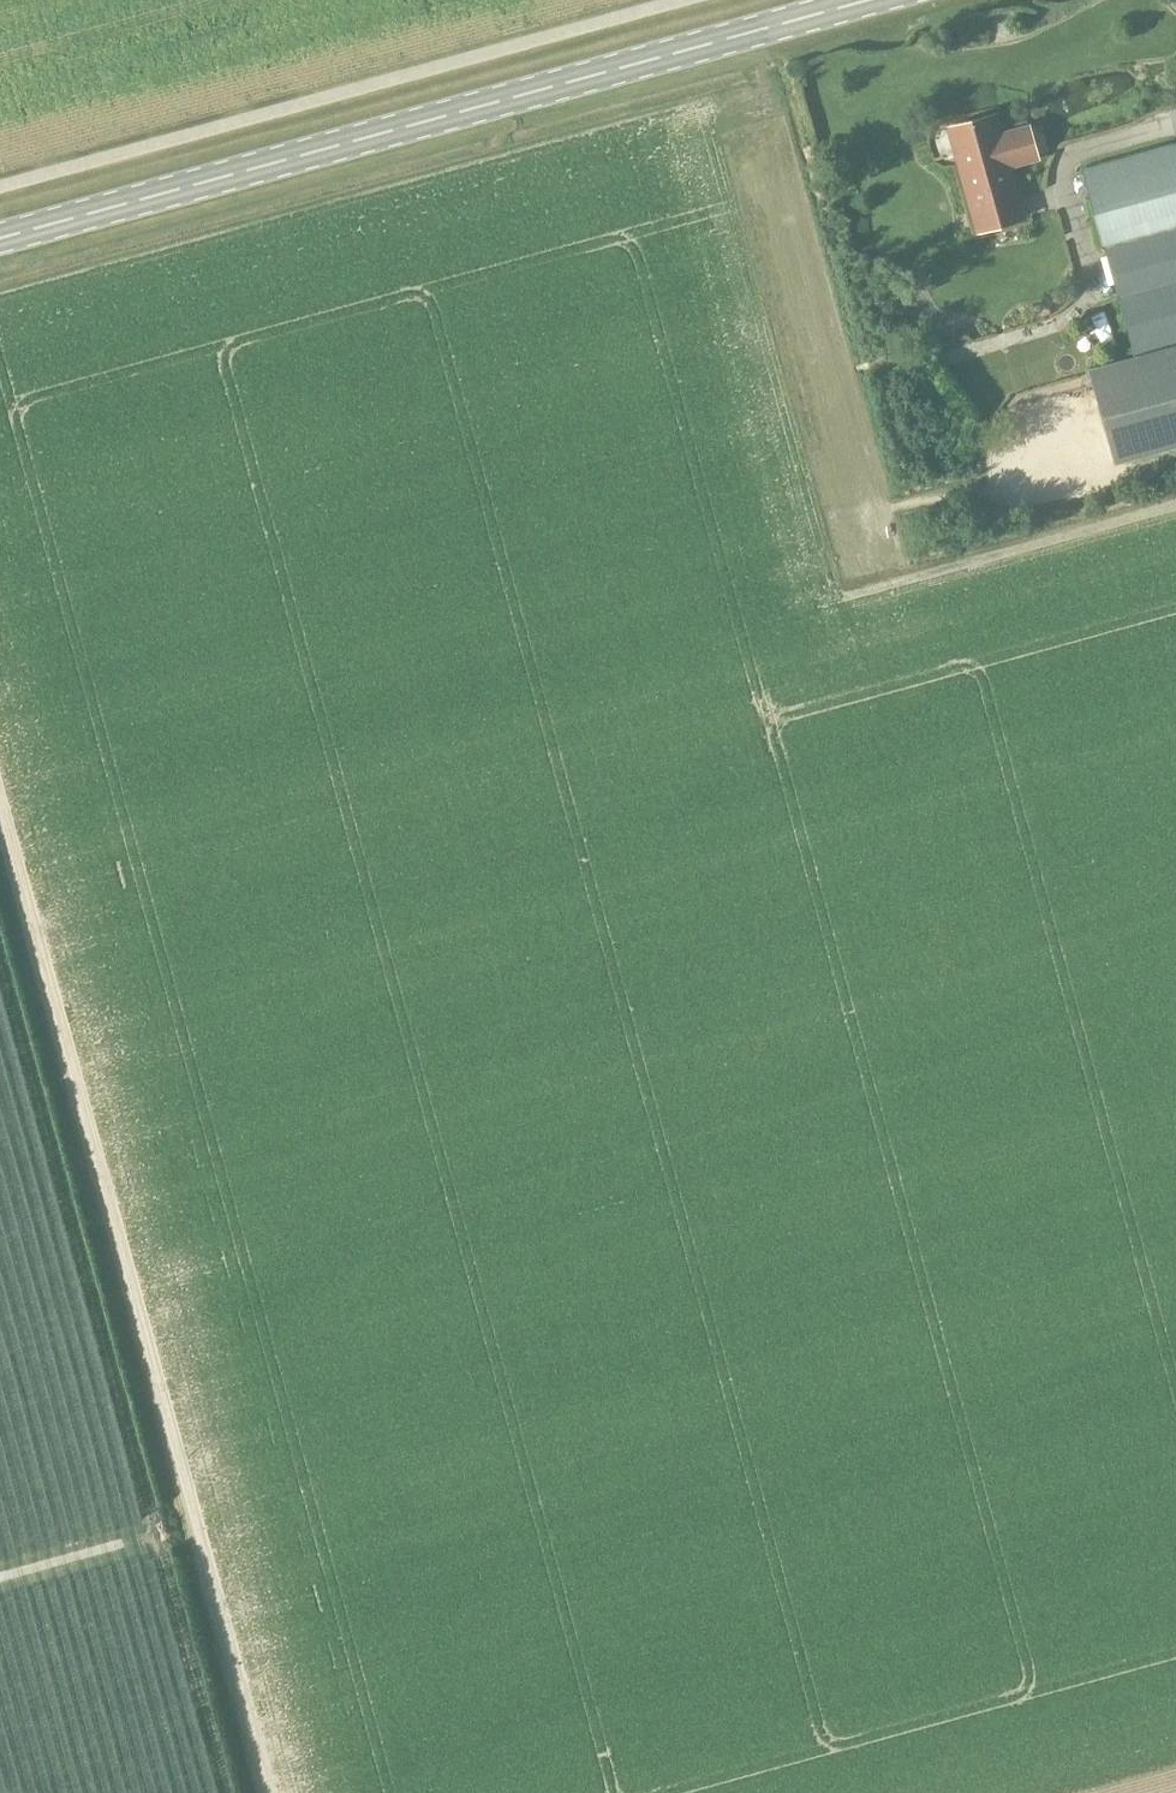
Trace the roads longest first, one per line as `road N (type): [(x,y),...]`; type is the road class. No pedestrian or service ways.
road 1 (primary): [(0,238),(867,0)]

